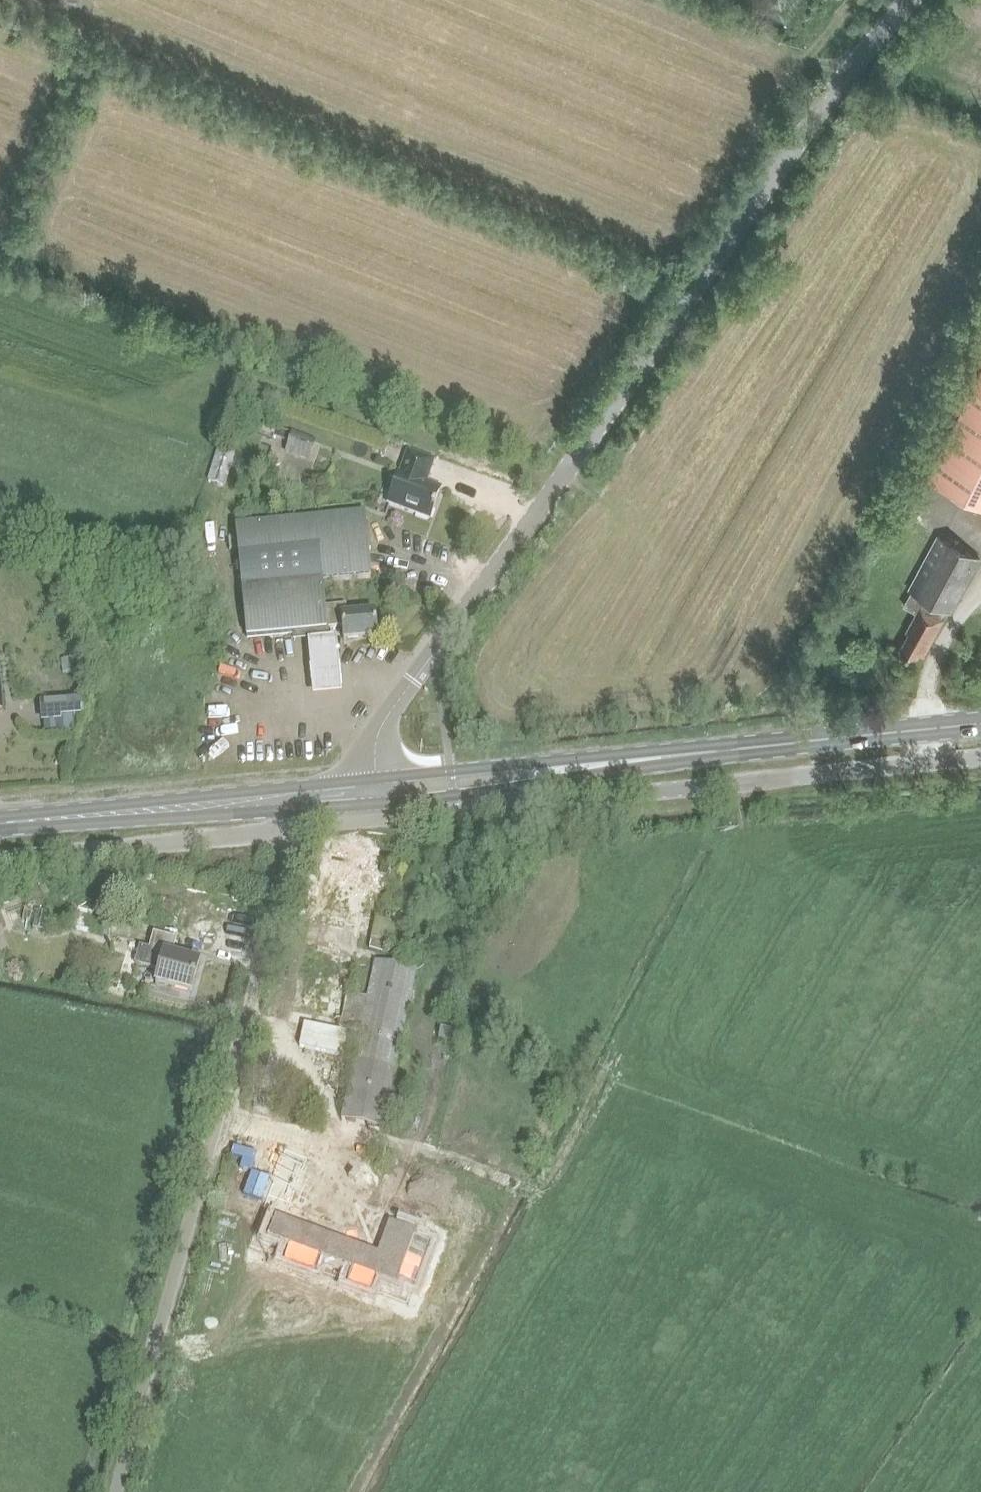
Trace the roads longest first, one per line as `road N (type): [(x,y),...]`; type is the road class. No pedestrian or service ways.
road 1 (tertiary): [(470,604),(794,150),(916,0)]
road 2 (unclassified): [(110,1491),(272,919)]
road 3 (primary): [(332,771),(4,823)]
road 4 (primary): [(4,823),(320,815)]
road 5 (unclassified): [(676,788),(980,760)]
road 6 (primary): [(709,753),(980,725)]
road 7 (primary): [(477,813),(709,753)]
road 8 (primary): [(709,753),(529,751)]
road 9 (primary): [(320,815),(339,837),(382,849),(477,813)]
road 10 (primary): [(474,722),(332,771)]
road 11 (tertiary): [(470,604),(454,663),(474,722)]

